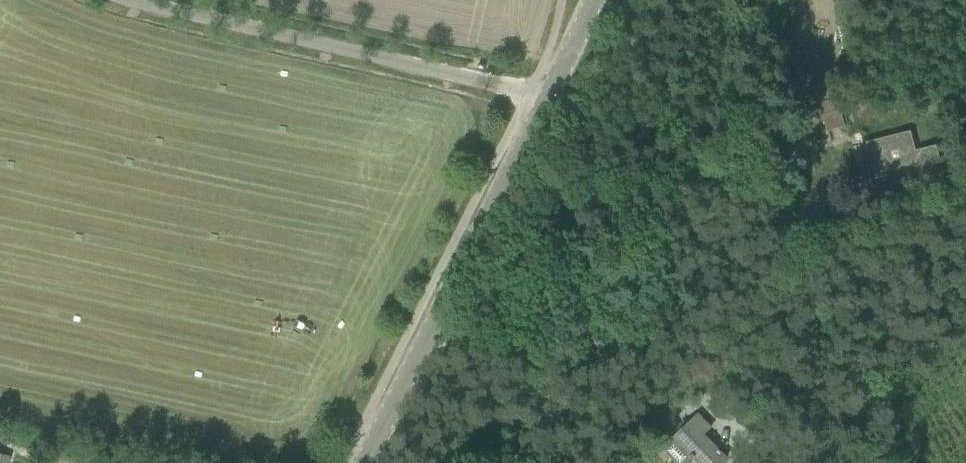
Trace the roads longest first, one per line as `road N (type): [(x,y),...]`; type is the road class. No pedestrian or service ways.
road 1 (tertiary): [(364,462),(548,100)]
road 2 (unclassified): [(548,100),(166,0)]

